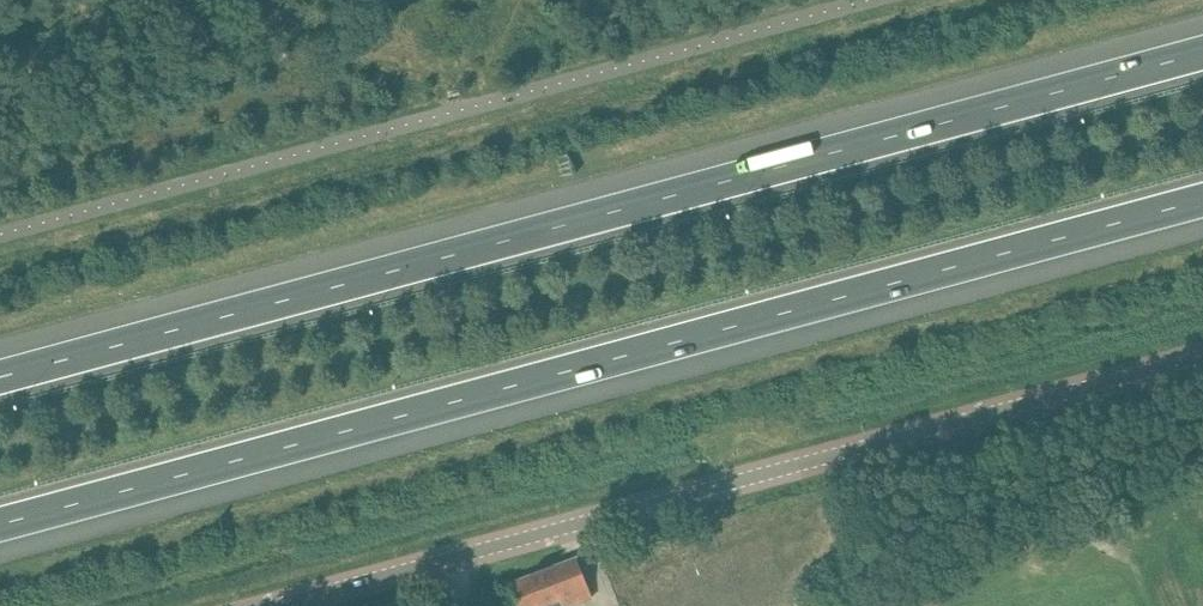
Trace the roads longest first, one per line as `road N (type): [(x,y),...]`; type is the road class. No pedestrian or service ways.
road 1 (motorway): [(0,527),(1202,202)]
road 2 (motorway): [(1202,50),(0,373)]
road 3 (unclassified): [(1202,355),(272,605)]

